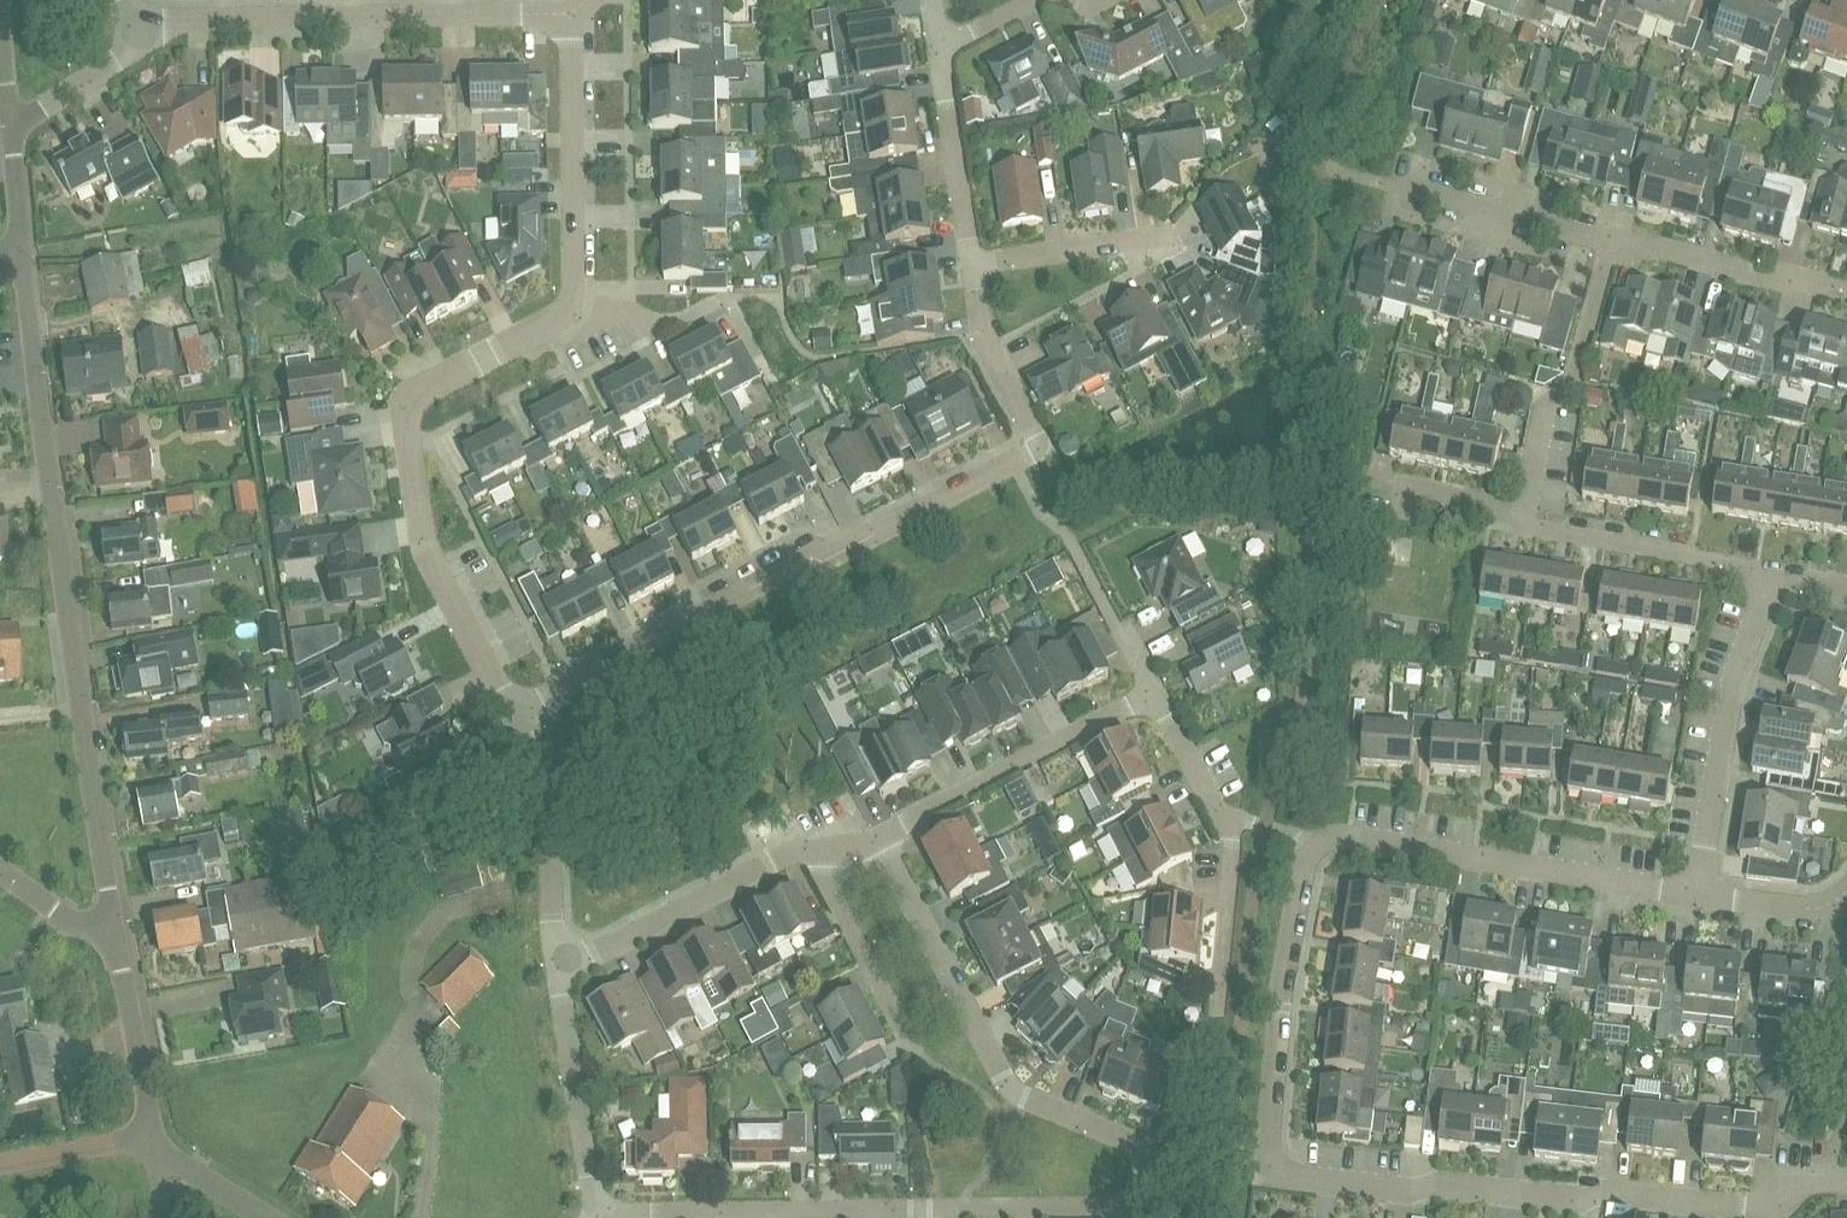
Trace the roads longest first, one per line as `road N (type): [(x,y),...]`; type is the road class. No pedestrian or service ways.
road 1 (residential): [(560,967),(591,1168),(602,1205),(621,1217),(1139,1211),(1152,1190),(1144,1147),(1025,1103),(1011,1090),(881,840)]
road 2 (residential): [(110,924),(22,253)]
road 3 (residential): [(1846,1182),(1797,1183),(1764,1209),(1606,1190),(1569,1198),(1440,1182),(1403,1190),(1264,1175),(1266,1158)]
road 4 (residential): [(523,716),(1016,466)]
road 5 (residential): [(574,312),(559,330),(427,393),(417,407),(414,446),(430,547),(523,716)]
road 6 (residential): [(137,46),(182,21),(577,15)]
road 7 (residential): [(1700,894),(1360,836),(1325,841)]
road 8 (residential): [(1700,894),(1731,696),(1771,574)]
road 9 (residential): [(1325,841),(1302,874),(1266,1158)]
road 10 (residential): [(881,840),(1159,697)]
road 11 (residential): [(574,312),(577,15)]
road 12 (residential): [(560,967),(784,859),(830,851)]
road 13 (residential): [(1527,507),(1548,401),(1574,382),(1611,239)]
road 14 (residential): [(1159,697),(1075,540),(1048,519),(1016,466)]
road 15 (residential): [(1771,574),(1524,526),(1527,507)]
road 16 (residential): [(560,967),(549,802),(523,716)]
road 17 (residential): [(1846,293),(1611,239)]
road 18 (residential): [(163,1156),(110,924)]
road 19 (residential): [(1611,239),(1392,182)]
road 20 (residential): [(973,266),(940,47)]
road 21 (residential): [(1016,466),(1033,448),(1029,425),(984,336),(973,266)]
road 22 (residential): [(912,1042),(834,886),(830,851)]
road 23 (residential): [(973,266),(1168,243)]
road 24 (residential): [(0,1166),(131,1143),(163,1156)]
road 25 (residential): [(1236,825),(1225,992)]
road 26 (residential): [(1527,507),(1376,475)]
road 27 (residential): [(1846,890),(1807,909),(1700,894)]
road 28 (residential): [(8,123),(39,113),(137,46)]
road 29 (residential): [(1159,697),(1236,825)]
road 30 (residential): [(22,253),(8,123)]
road 31 (residential): [(110,924),(69,922),(0,873)]
road 32 (residential): [(689,318),(668,325),(621,305),(574,312)]

